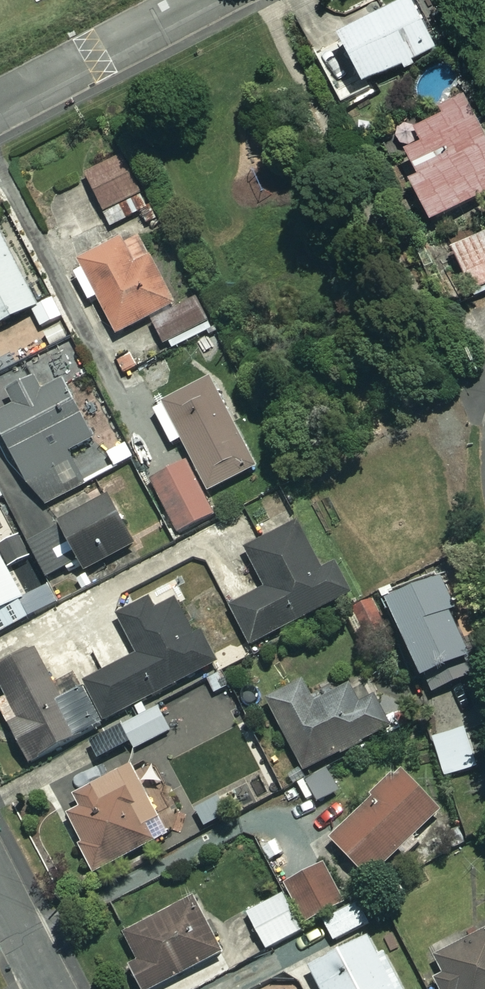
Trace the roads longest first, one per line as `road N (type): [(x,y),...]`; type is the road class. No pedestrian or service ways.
road 1 (residential): [(0,105),(203,0)]

